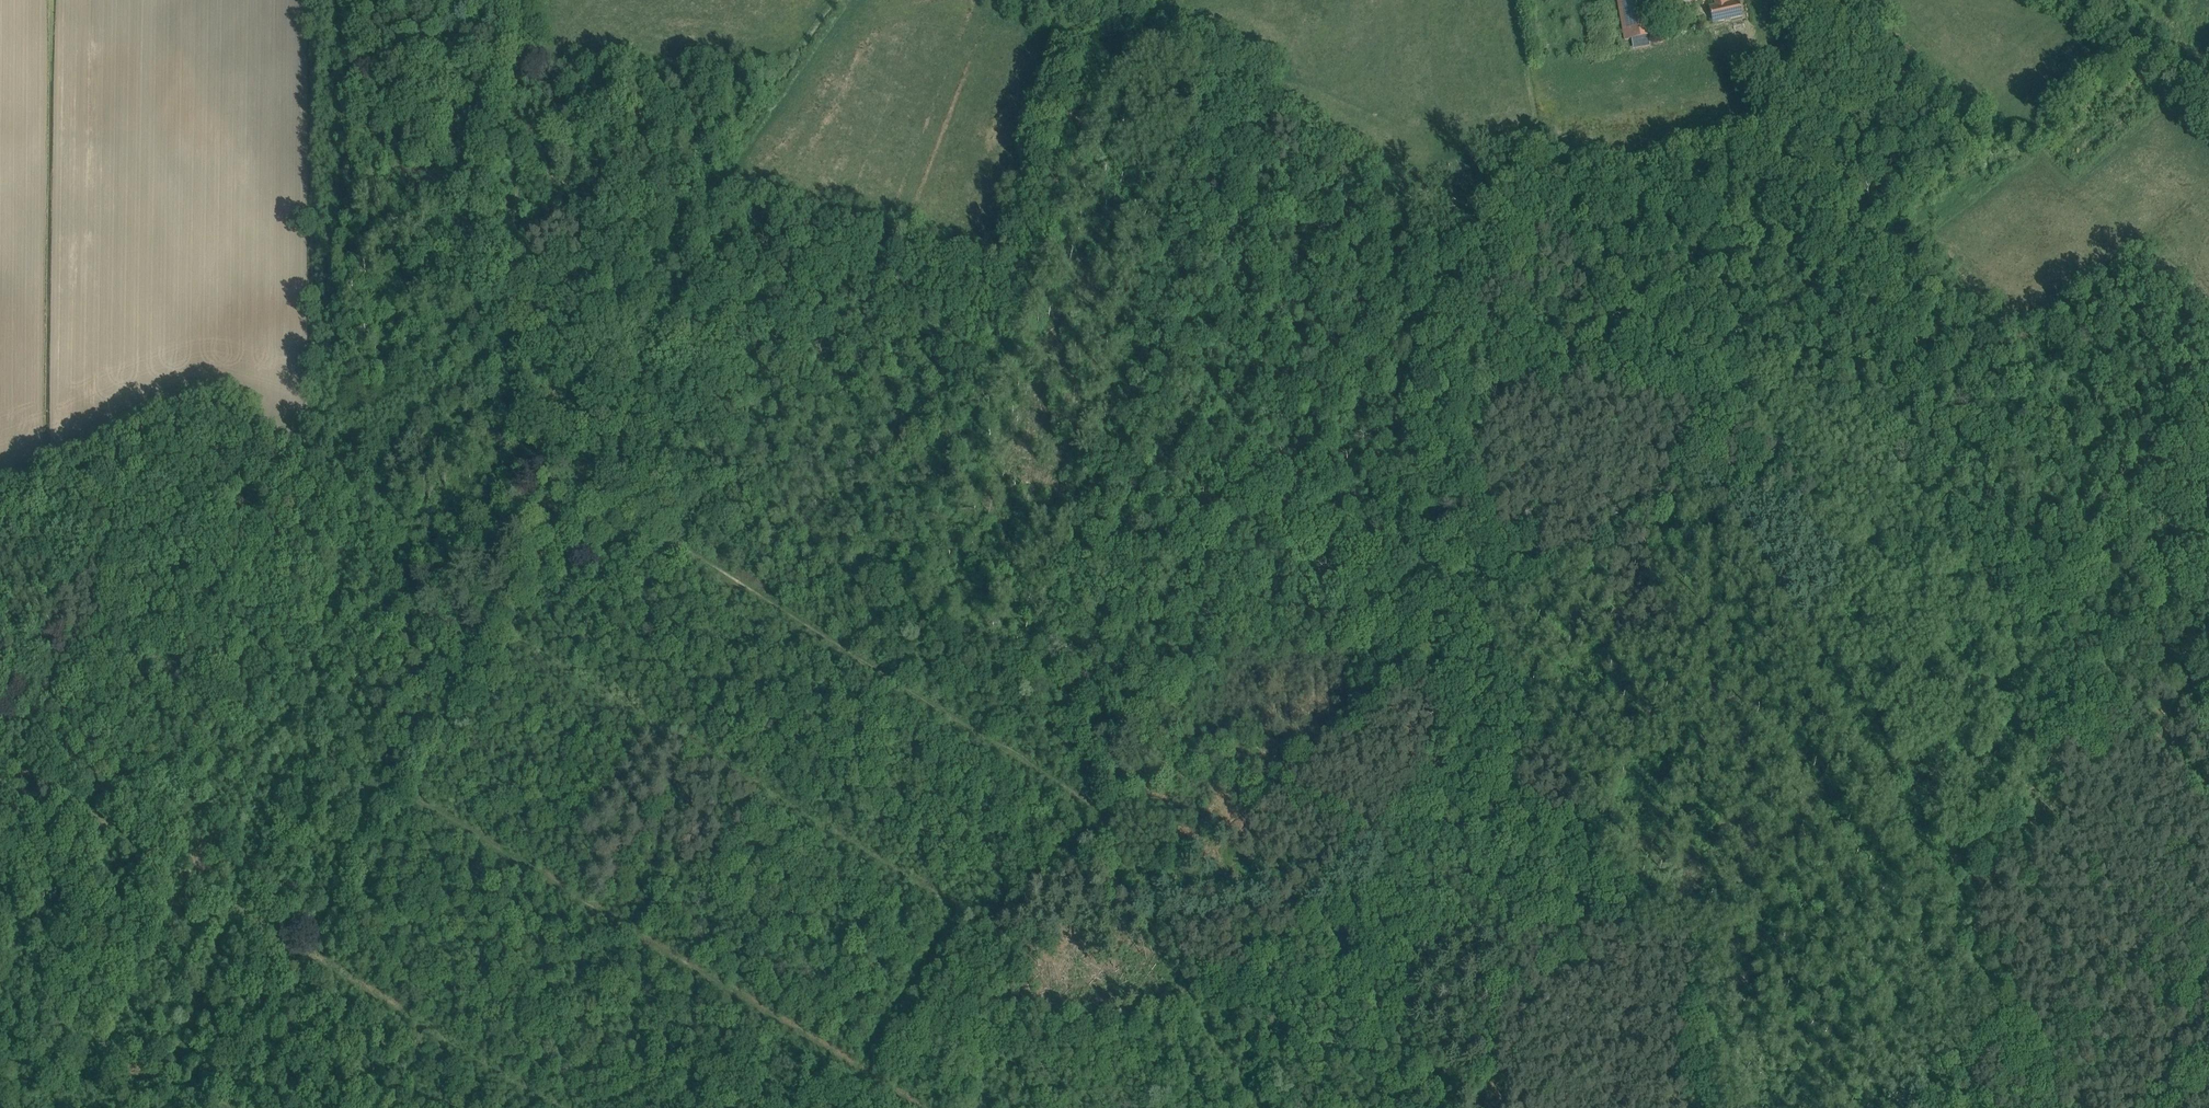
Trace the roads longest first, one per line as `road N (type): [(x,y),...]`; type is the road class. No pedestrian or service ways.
road 1 (track): [(2060,1107),(1887,769),(1702,465)]
road 2 (track): [(556,498),(516,479),(518,0)]
road 3 (track): [(491,656),(304,948)]
road 4 (track): [(560,1107),(304,948)]
road 5 (track): [(1242,1107),(1111,907)]
road 6 (track): [(0,1072),(151,1062),(214,1101)]
road 7 (track): [(304,948),(214,1101)]
road 8 (track): [(509,630),(556,498)]

